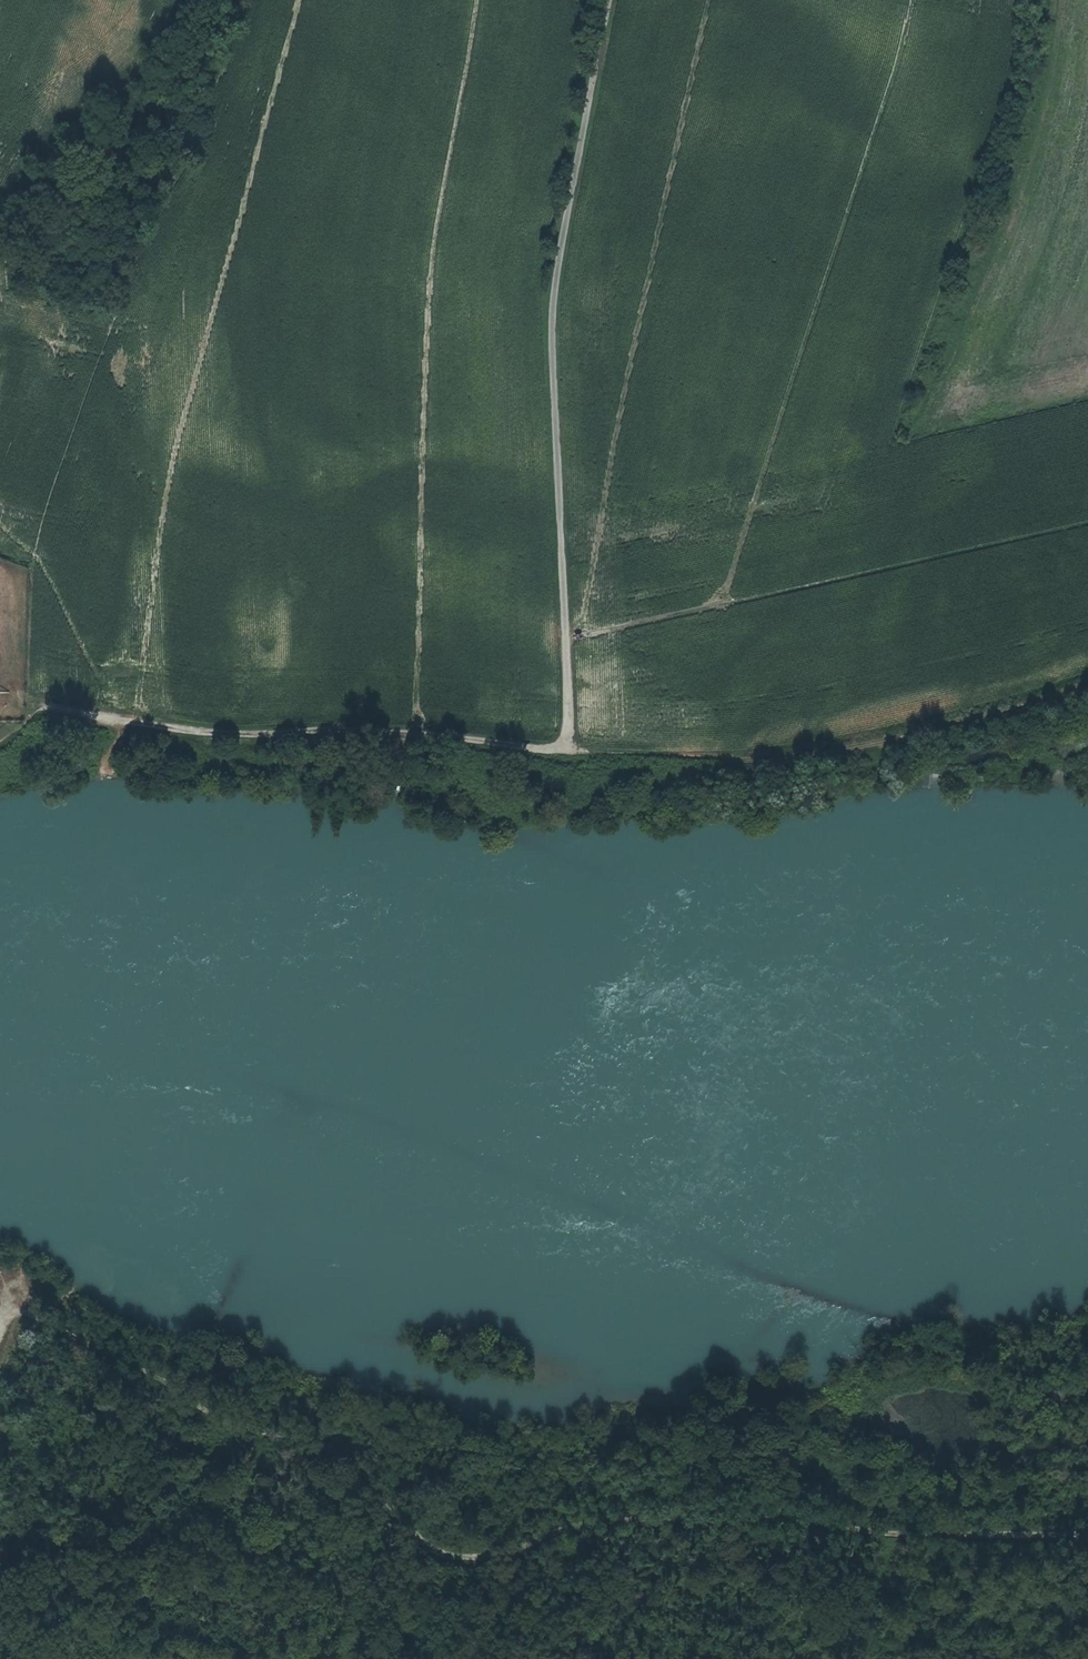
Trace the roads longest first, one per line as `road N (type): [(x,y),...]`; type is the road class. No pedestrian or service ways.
road 1 (track): [(0,1323),(17,1313),(38,1318),(177,1386),(209,1415),(349,1459),(439,1553),(474,1559),(572,1526),(781,1514),(891,1537),(1087,1535)]
road 2 (unclassified): [(609,0),(552,326),(569,750)]

